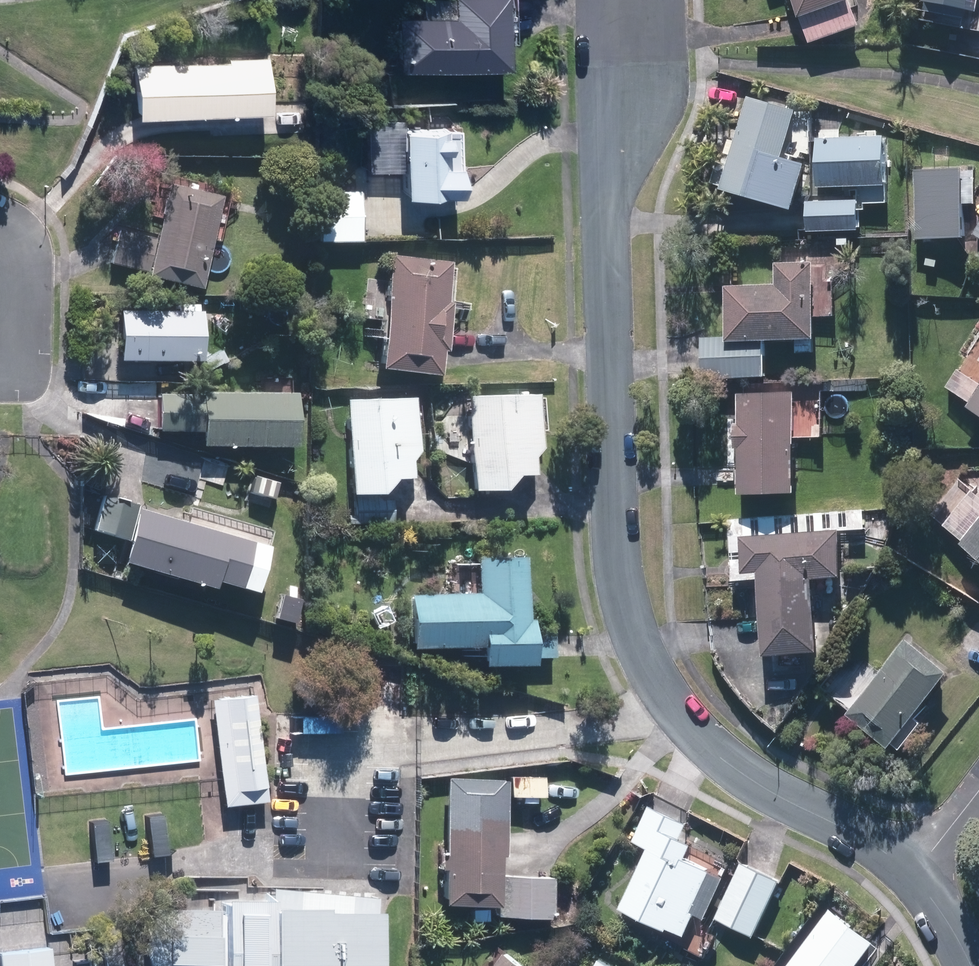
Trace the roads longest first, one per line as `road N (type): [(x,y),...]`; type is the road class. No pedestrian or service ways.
road 1 (residential): [(914,873),(866,840),(794,807),(726,758),(673,707),(642,657),(625,544),(632,0)]

